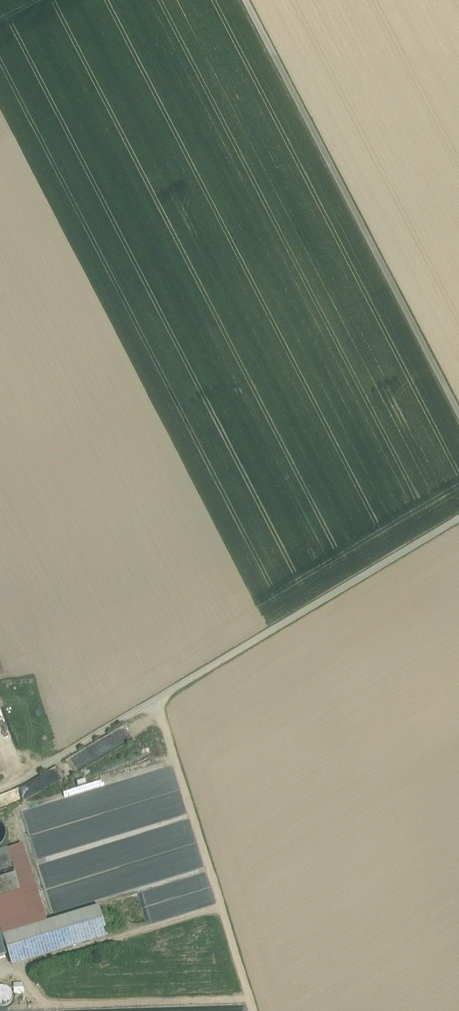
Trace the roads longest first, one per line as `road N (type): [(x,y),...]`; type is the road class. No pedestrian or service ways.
road 1 (track): [(458,518),(57,762),(0,788)]
road 2 (track): [(246,0),(458,413)]
road 3 (track): [(158,701),(254,1010)]

